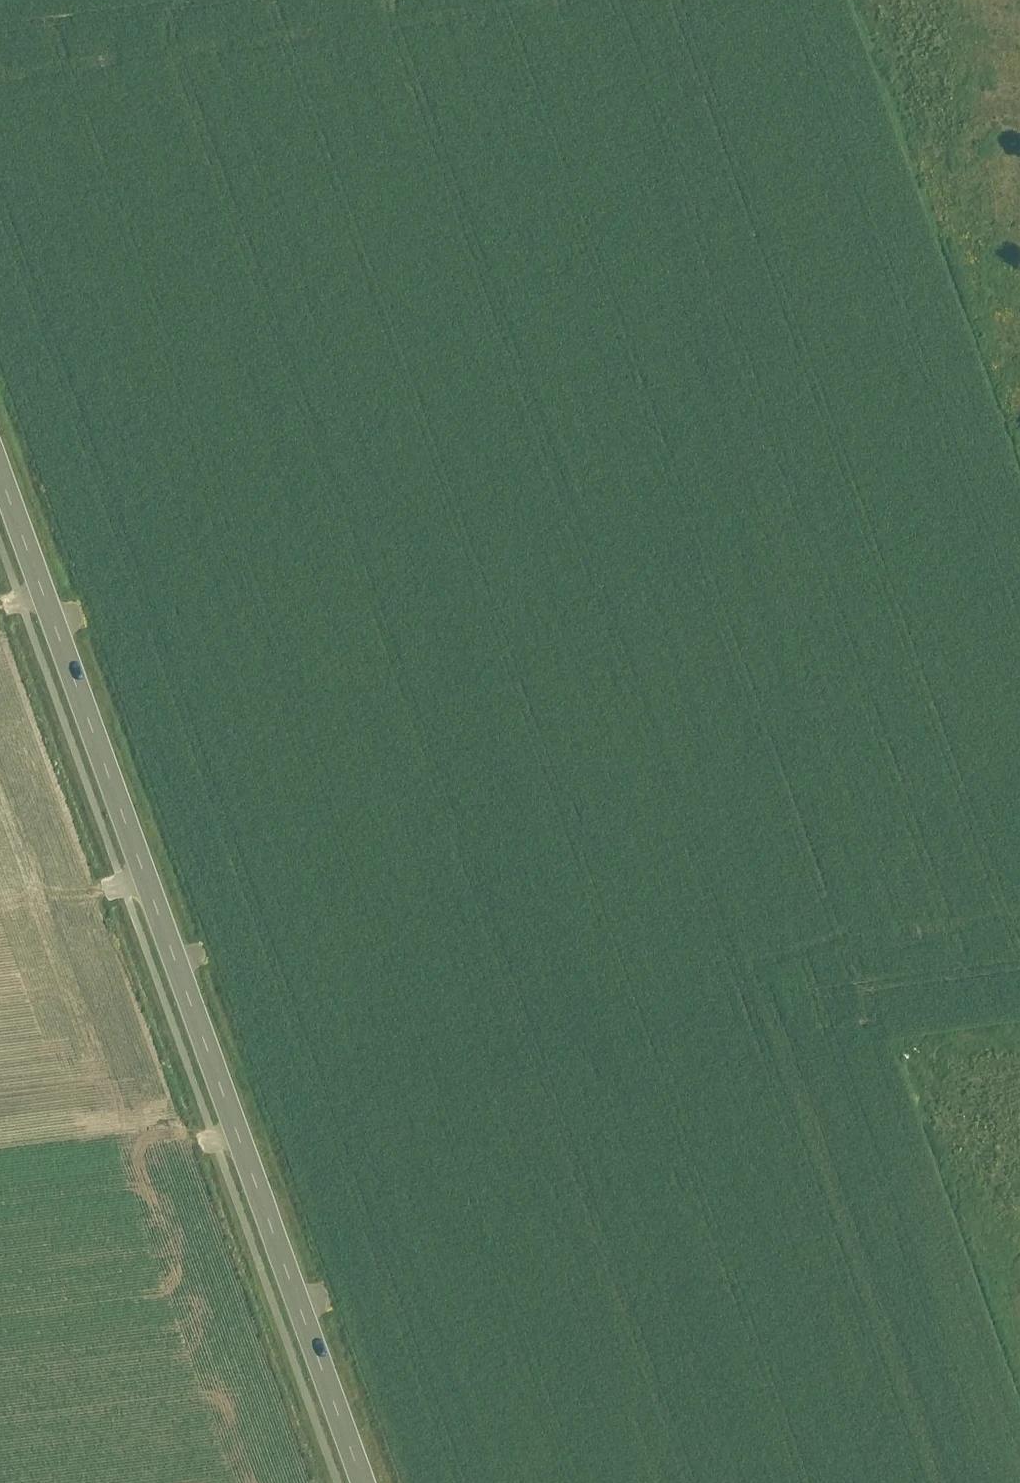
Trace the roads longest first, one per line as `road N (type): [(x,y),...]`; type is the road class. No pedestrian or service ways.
road 1 (tertiary): [(364,1482),(0,468)]

